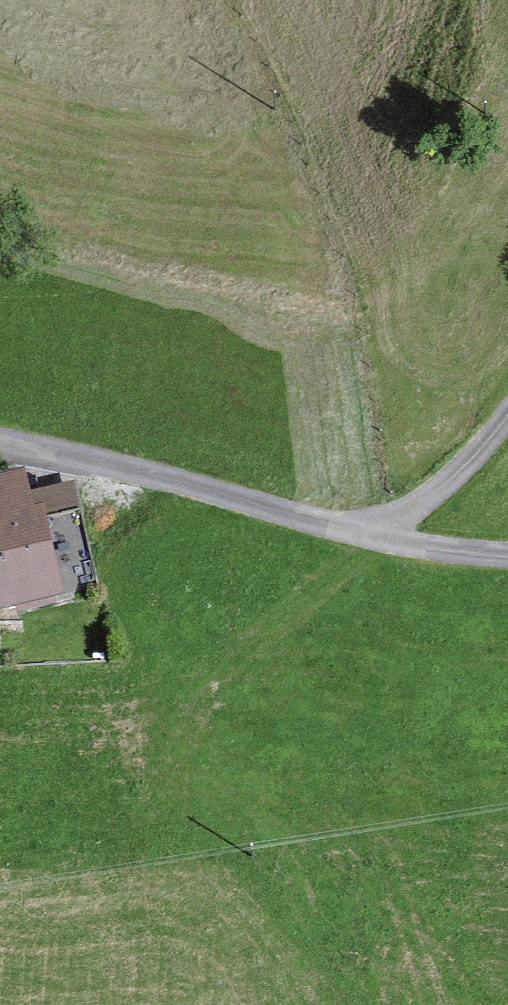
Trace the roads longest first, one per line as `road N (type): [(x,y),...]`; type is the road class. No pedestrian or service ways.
road 1 (unclassified): [(0,443),(331,528),(369,530),(432,495),(507,412)]
road 2 (track): [(369,530),(403,543),(507,553)]

